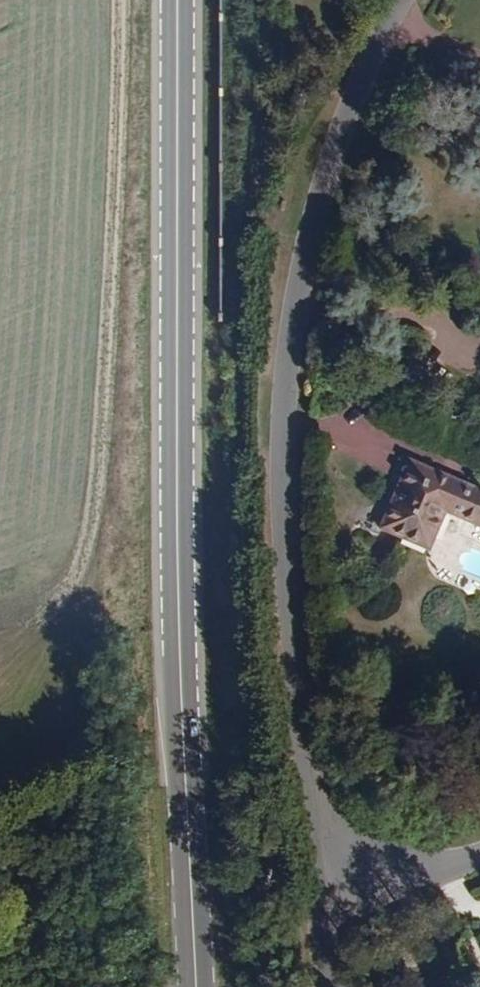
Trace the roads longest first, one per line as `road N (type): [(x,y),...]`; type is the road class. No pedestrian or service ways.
road 1 (primary): [(182,0),(177,380),(188,986)]
road 2 (residential): [(412,0),(360,96),(325,208),(292,362),(289,570),(301,731),(342,891)]
road 3 (residential): [(479,861),(342,891)]

